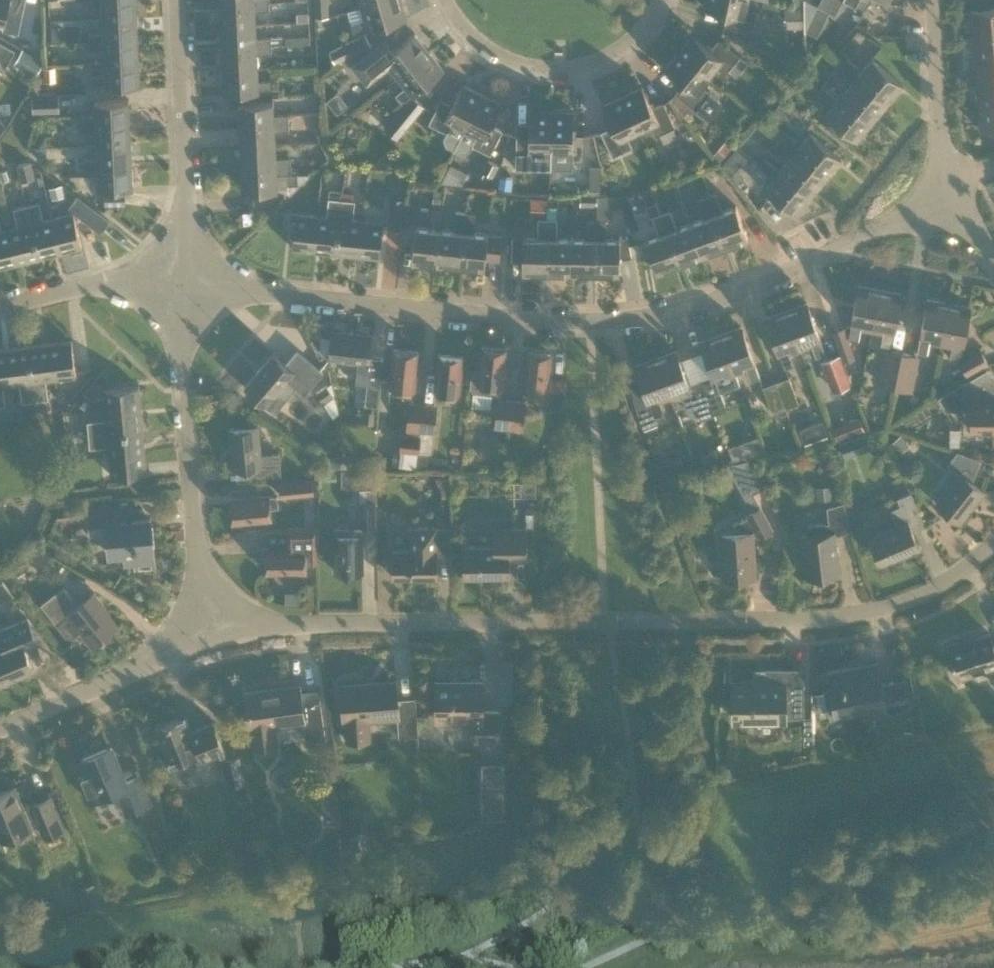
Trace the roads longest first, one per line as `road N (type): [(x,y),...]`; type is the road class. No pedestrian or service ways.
road 1 (unclassified): [(211,626),(853,617),(919,596),(993,543)]
road 2 (residential): [(179,279),(252,294),(593,325),(727,296),(945,201)]
road 3 (residential): [(211,626),(179,279)]
road 4 (residential): [(444,0),(488,53),(525,71),(589,73),(638,44),(667,0)]
road 5 (residential): [(179,279),(177,0)]
road 6 (unclassified): [(0,728),(211,626)]
road 7 (unclassified): [(945,201),(935,0)]
road 8 (residential): [(0,308),(97,282),(179,279)]

